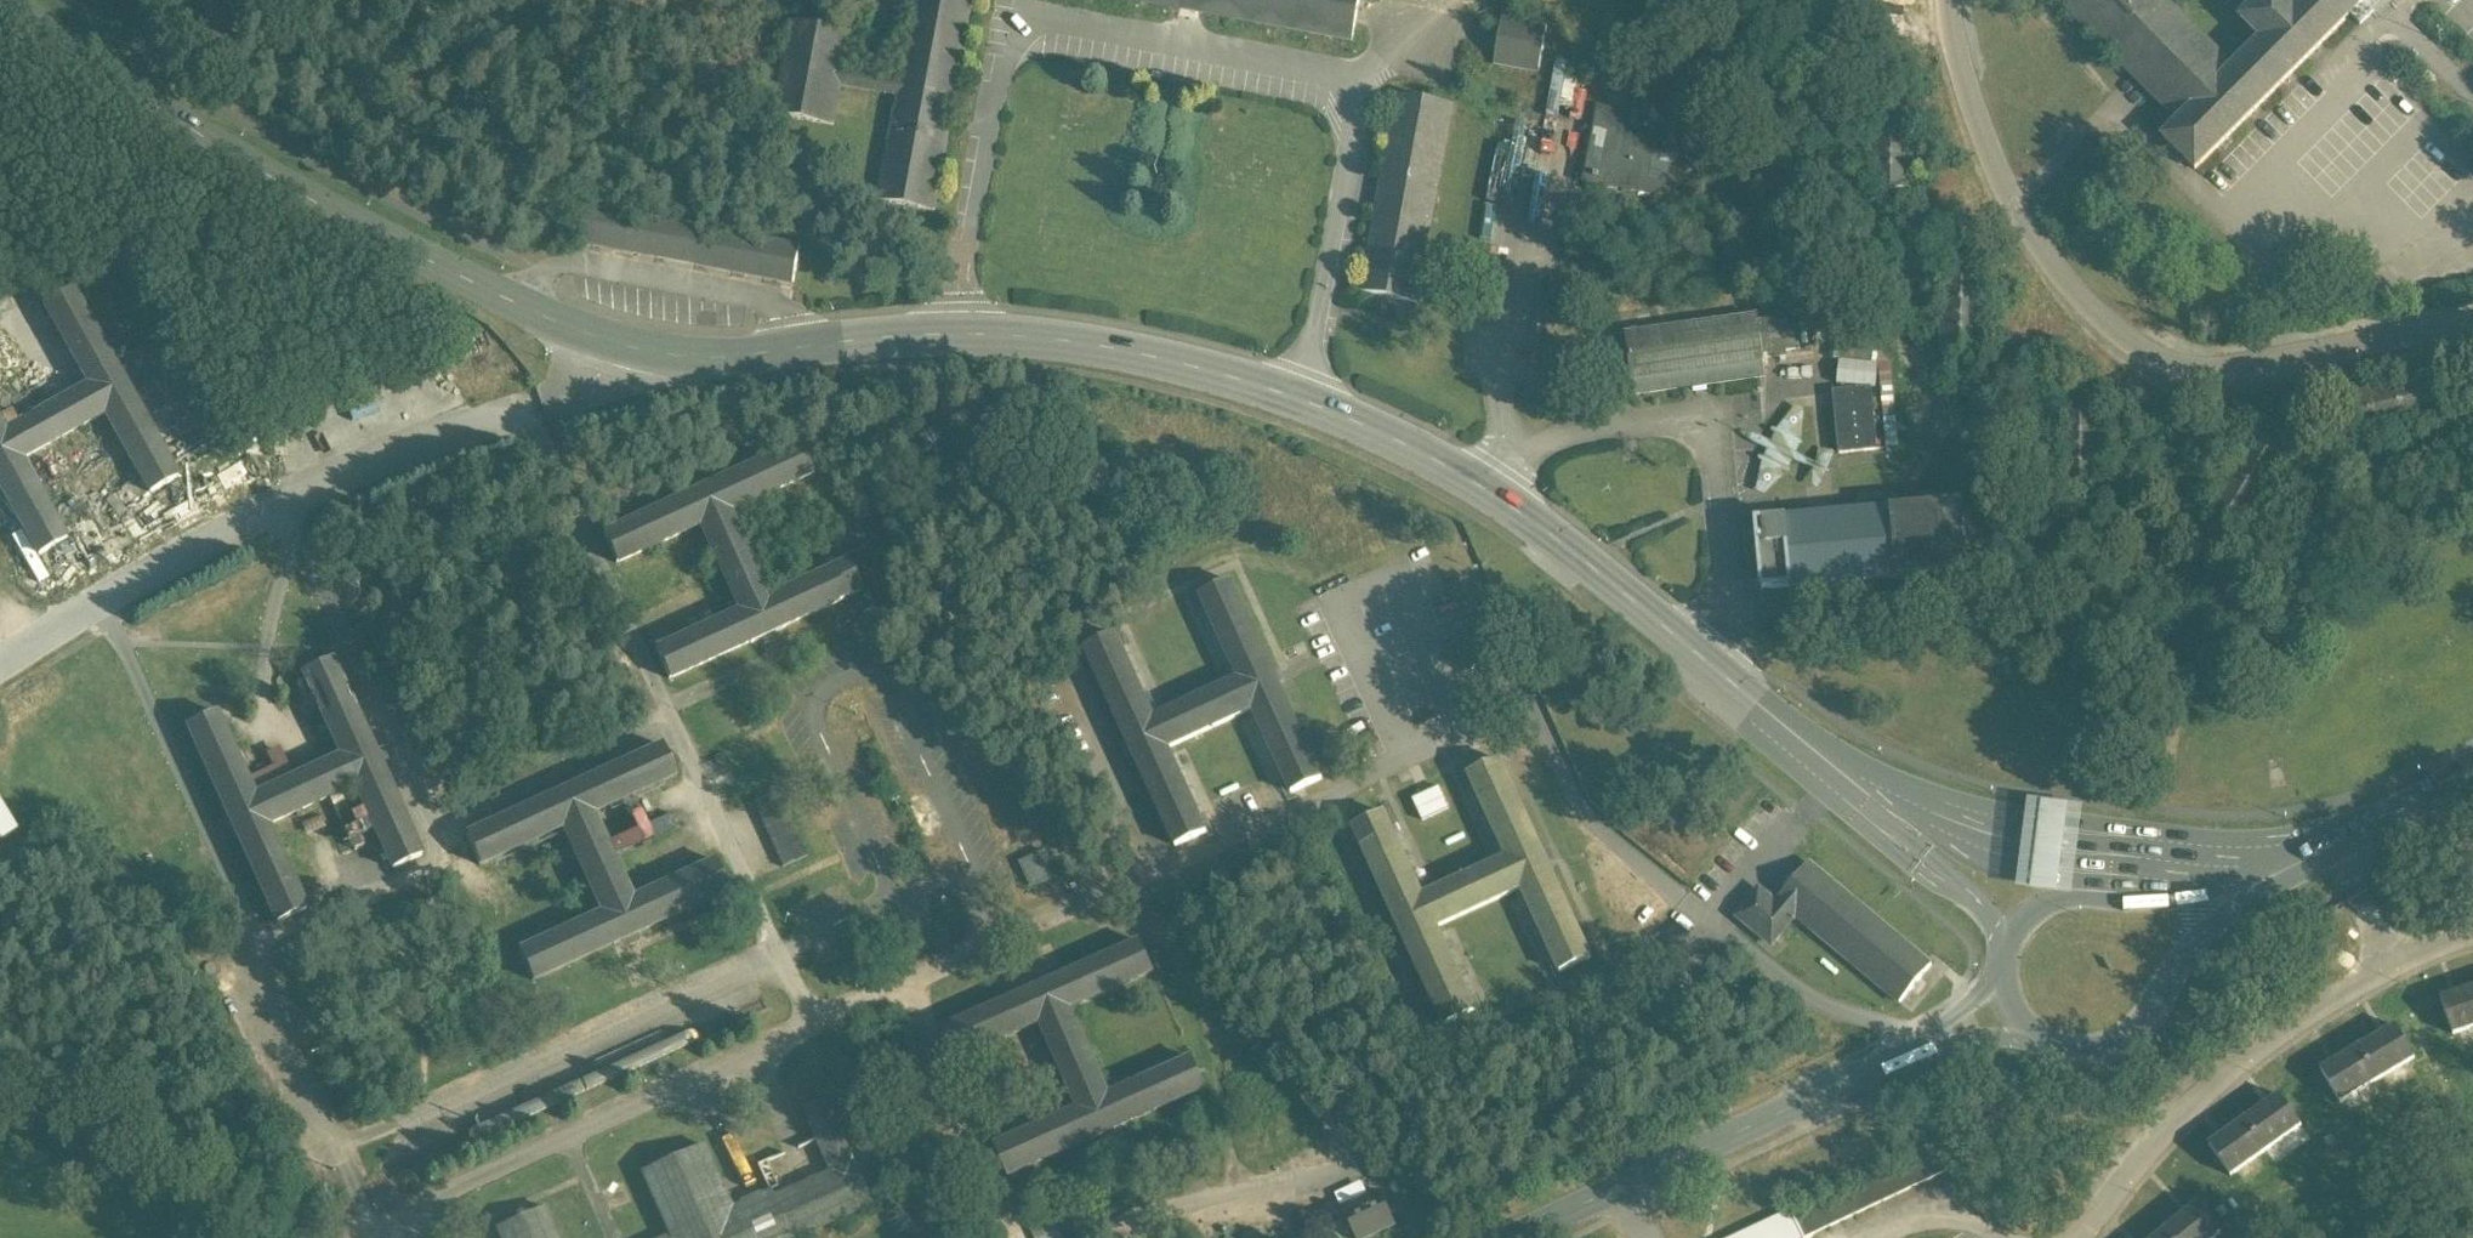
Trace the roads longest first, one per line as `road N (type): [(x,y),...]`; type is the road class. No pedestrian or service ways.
road 1 (tertiary): [(1812,749),(1656,612),(1509,498),(1315,400),(1221,371),(1095,347),(968,335),(704,360),(627,349),(486,291),(182,124),(10,0)]
road 2 (residential): [(2080,1237),(2143,1152),(2234,1067),(2386,968),(2472,933)]
road 3 (tertiary): [(2280,862),(2228,868),(2028,845),(1932,813),(1812,749)]
road 4 (tertiary): [(1512,1237),(1904,1055)]
road 5 (tertiary): [(2031,1033),(2074,1050),(2131,1035),(2206,932),(2342,843)]
road 6 (tertiary): [(2280,862),(2186,899),(2041,904),(2019,920),(2005,949)]
road 7 (tertiary): [(1812,749),(1858,811),(1977,903),(2005,949)]
road 8 (tertiary): [(2472,768),(2342,843)]
road 9 (tertiary): [(1904,1055),(2031,1033)]
road 10 (tertiary): [(2001,975),(1904,1055)]

